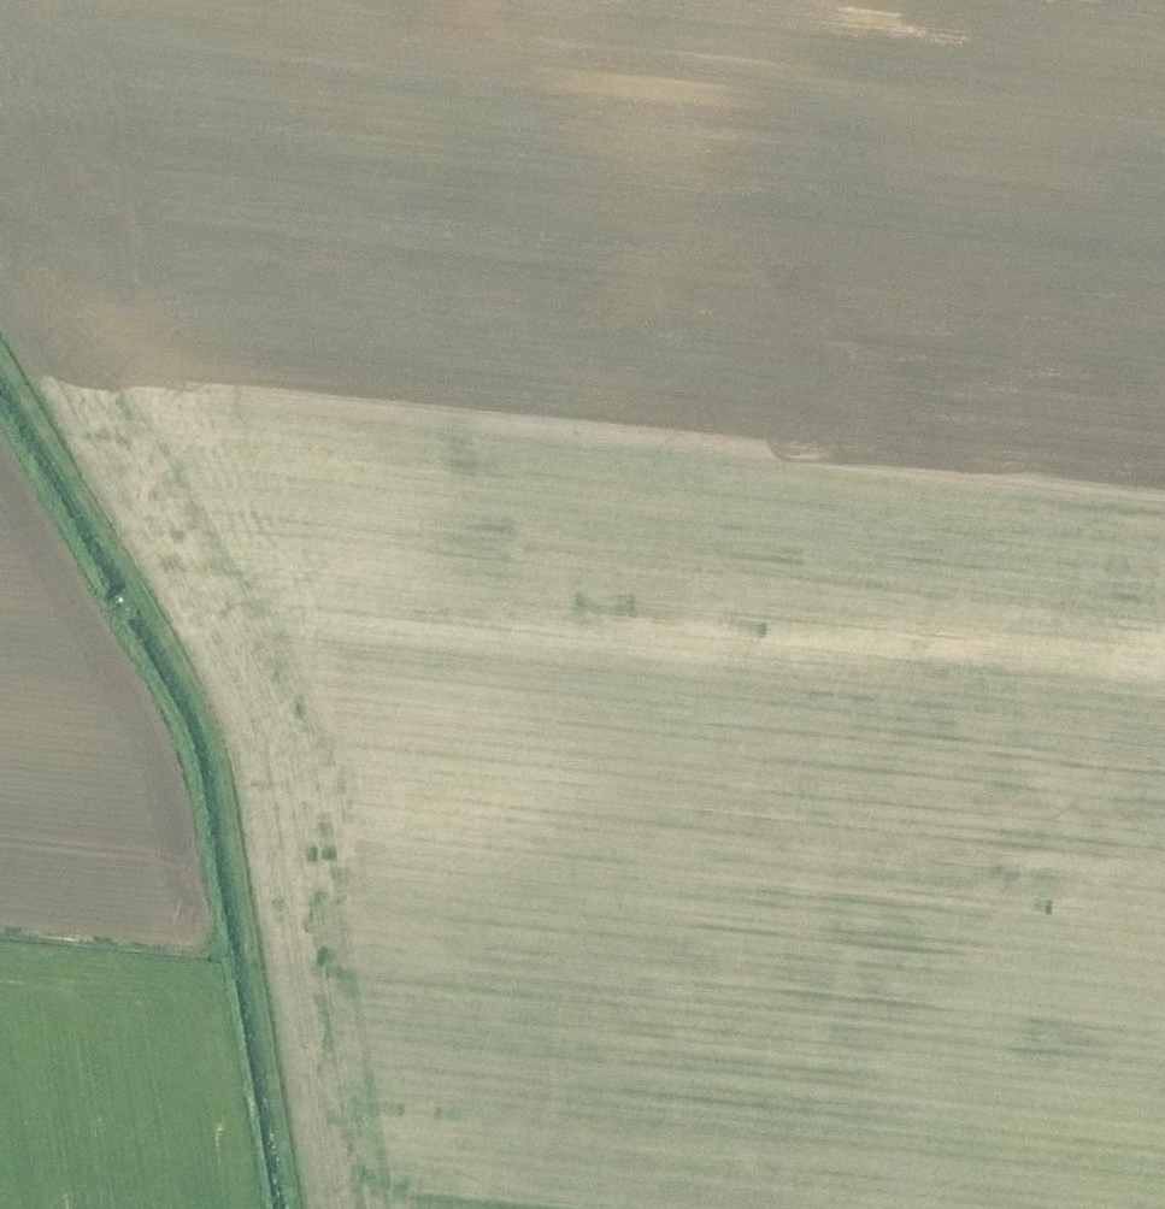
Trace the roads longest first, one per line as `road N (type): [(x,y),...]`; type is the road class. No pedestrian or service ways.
road 1 (track): [(0,362),(100,527),(204,727),(287,1208)]

